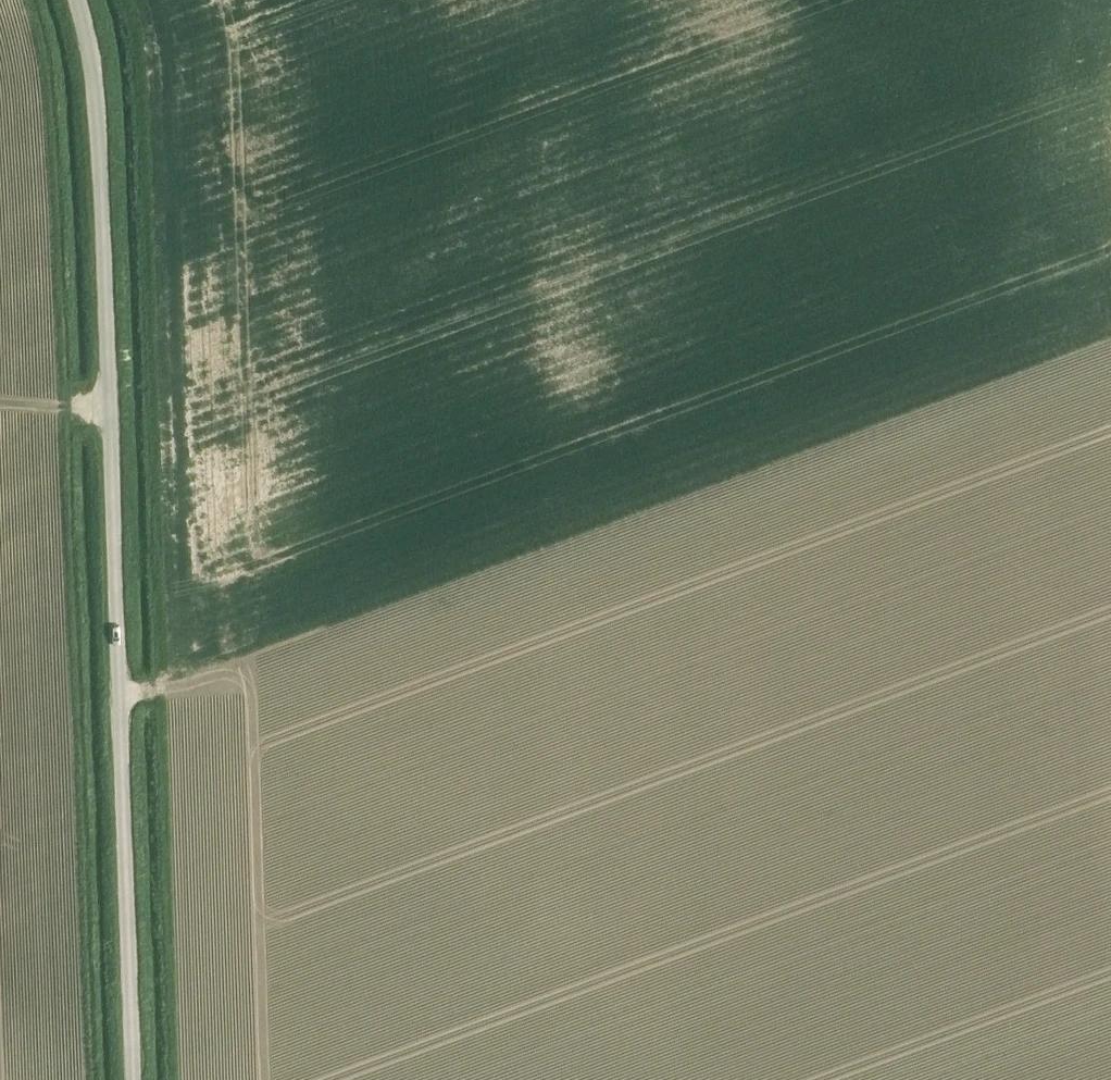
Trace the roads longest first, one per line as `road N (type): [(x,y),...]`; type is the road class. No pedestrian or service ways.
road 1 (unclassified): [(134,1079),(95,82),(79,0)]

